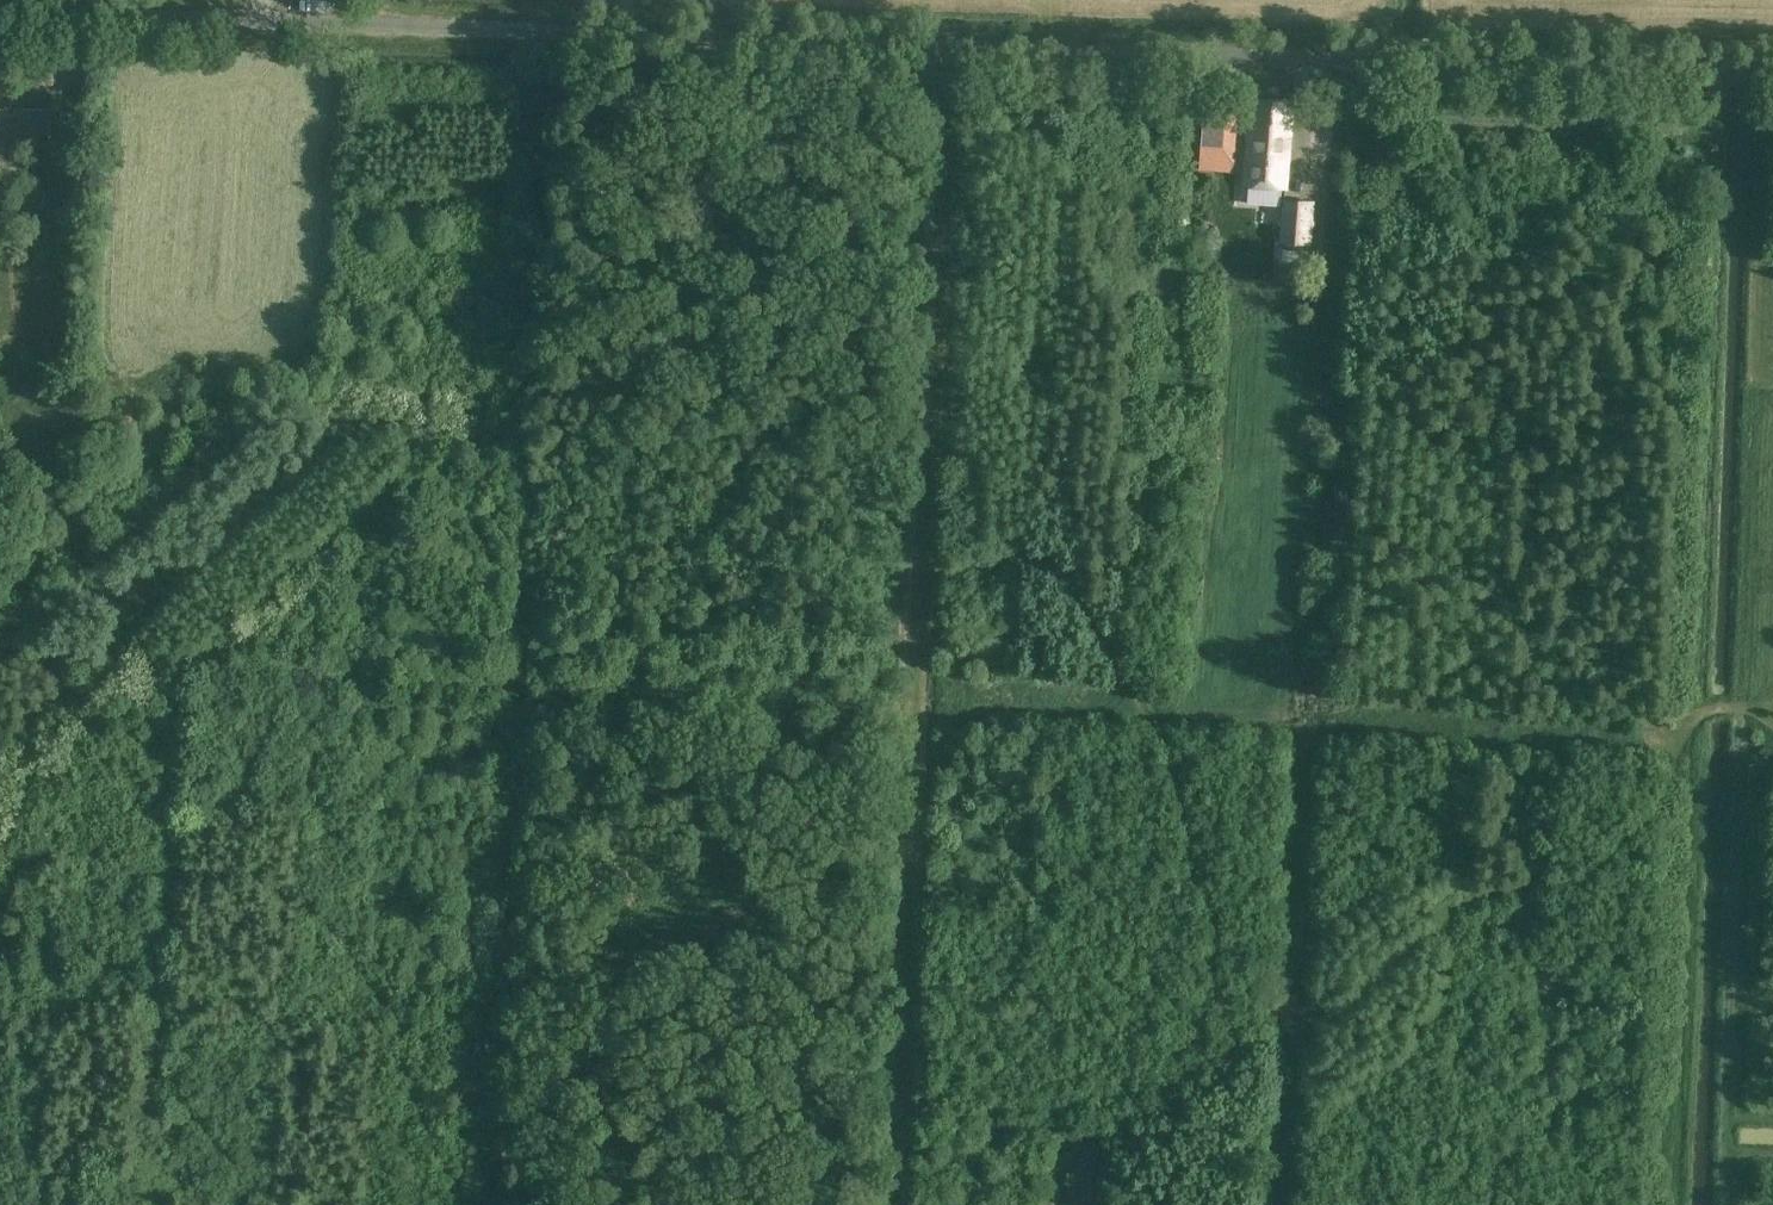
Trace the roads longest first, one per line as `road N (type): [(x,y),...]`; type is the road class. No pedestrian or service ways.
road 1 (unclassified): [(1772,69),(0,9)]

